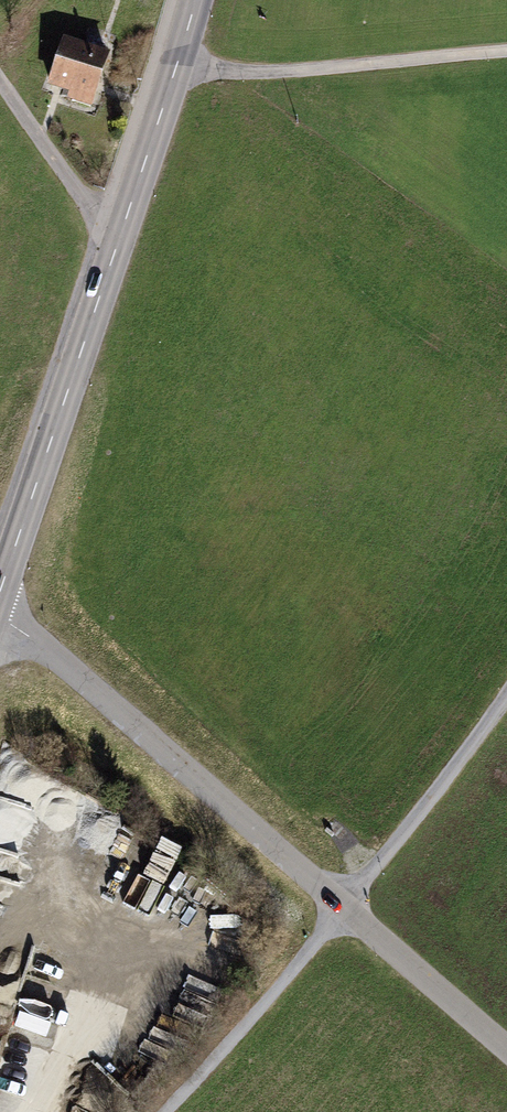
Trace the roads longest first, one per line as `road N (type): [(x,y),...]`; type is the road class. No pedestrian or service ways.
road 1 (track): [(0,613),(343,906),(506,1058)]
road 2 (tertiary): [(0,595),(194,0)]
road 3 (track): [(161,1111),(224,1050),(343,906),(506,684)]
road 4 (track): [(175,63),(307,73),(506,52)]
road 5 (track): [(111,262),(101,219),(0,73)]

